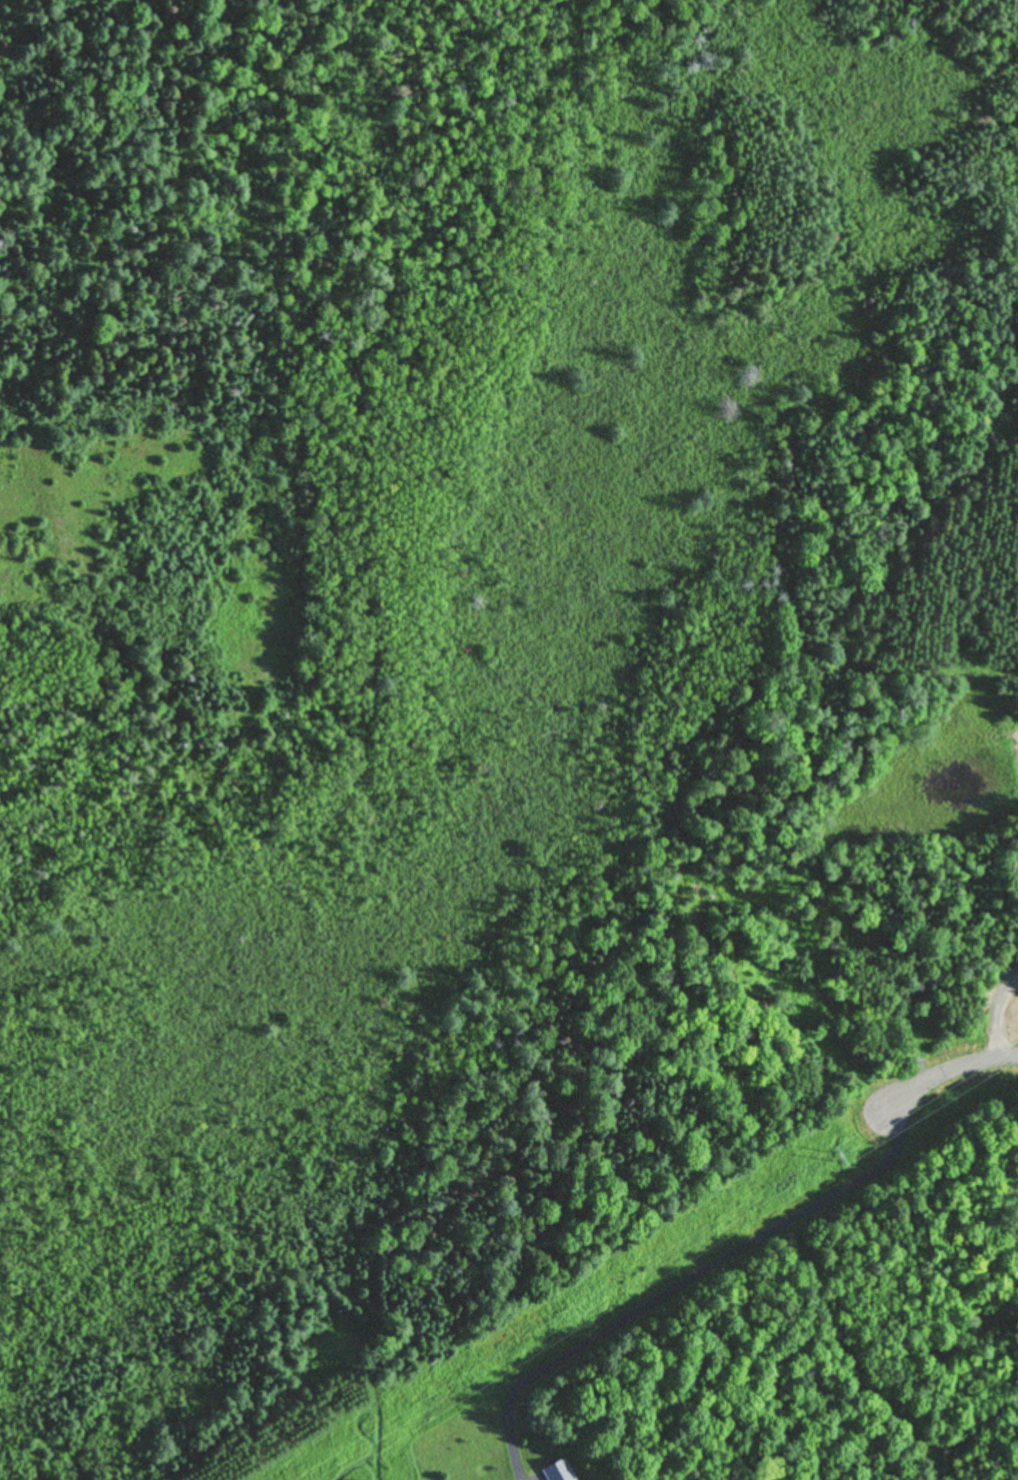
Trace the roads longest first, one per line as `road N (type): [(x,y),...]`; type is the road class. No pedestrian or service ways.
road 1 (residential): [(886,1105),(983,1059),(1017,1053)]

